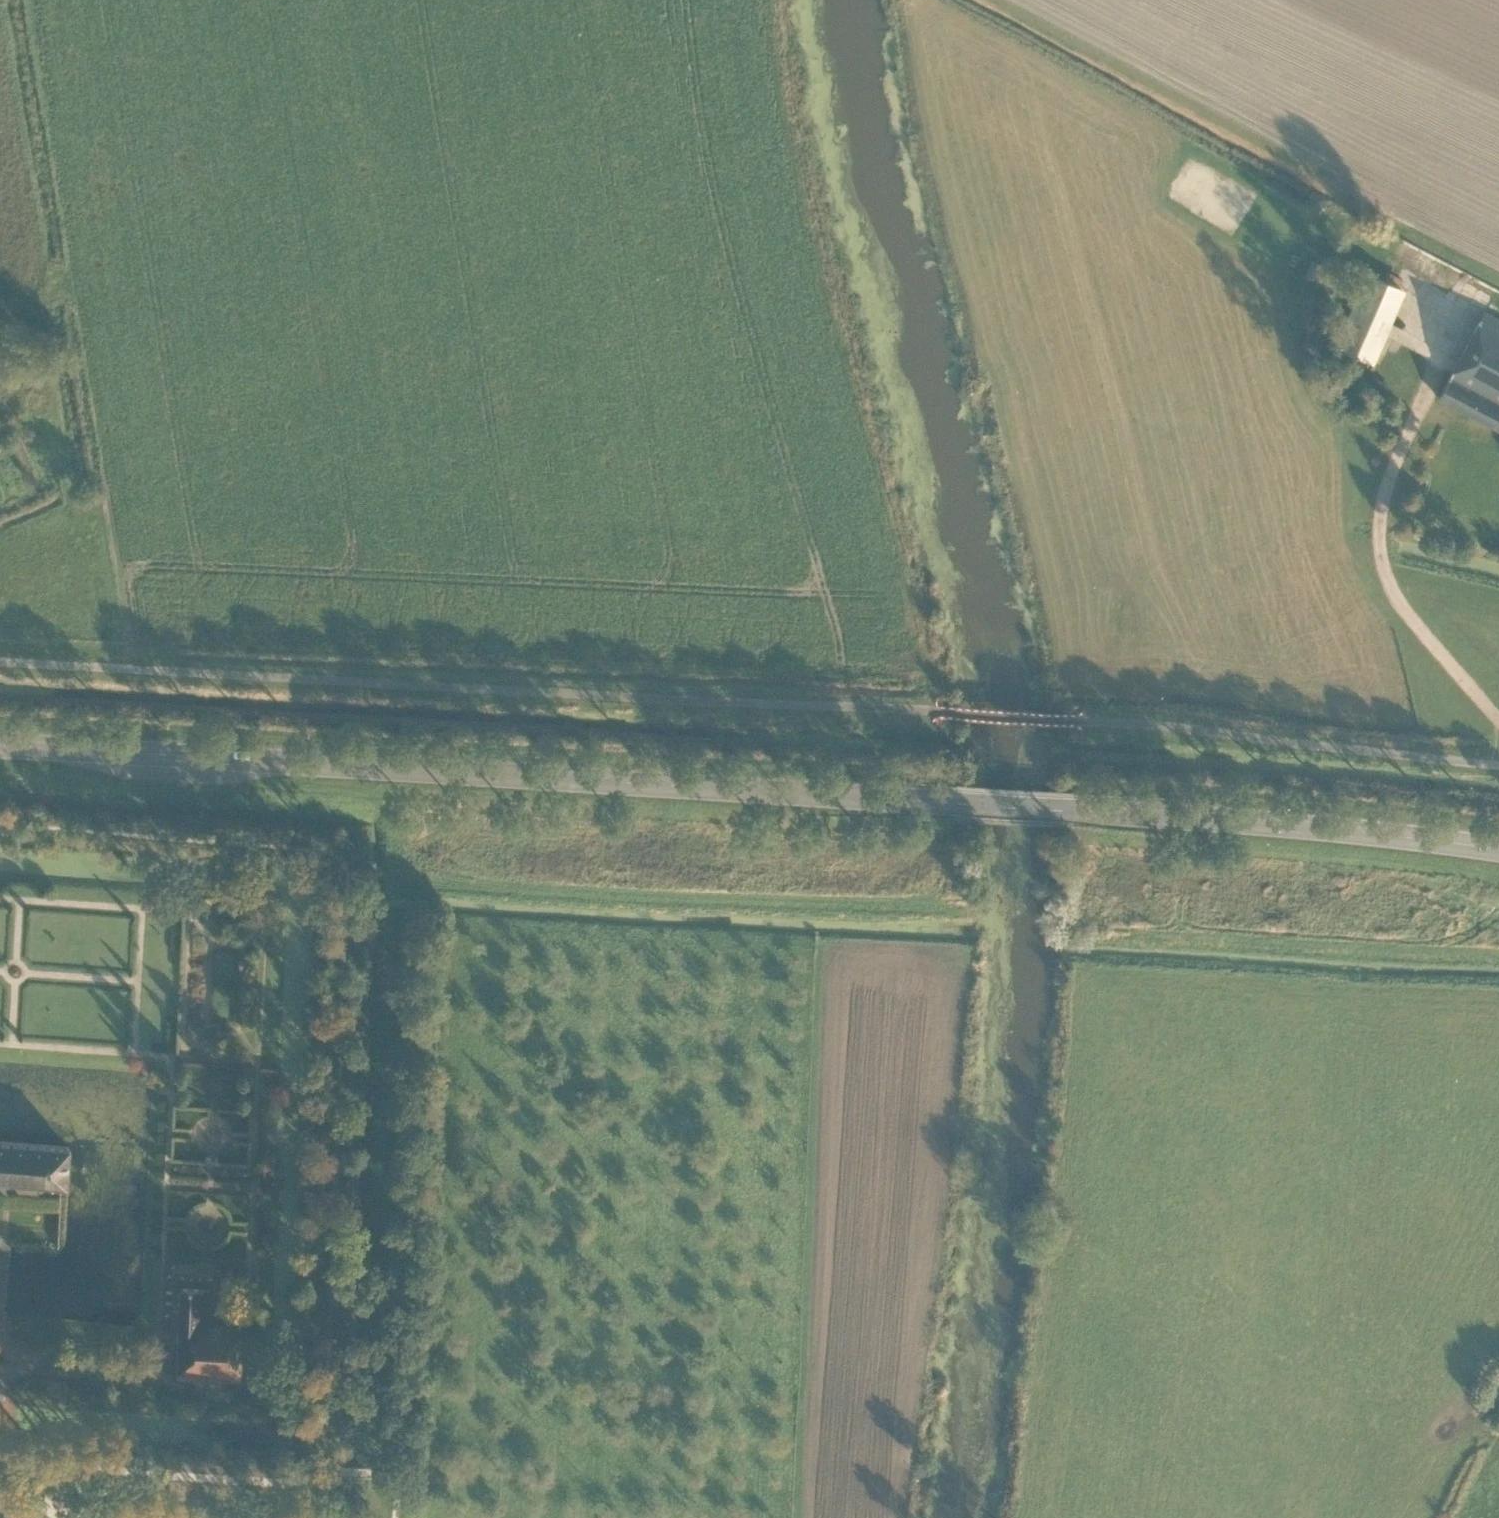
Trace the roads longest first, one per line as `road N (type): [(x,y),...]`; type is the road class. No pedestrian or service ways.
road 1 (primary): [(0,743),(952,800)]
road 2 (primary): [(1498,846),(952,800)]

